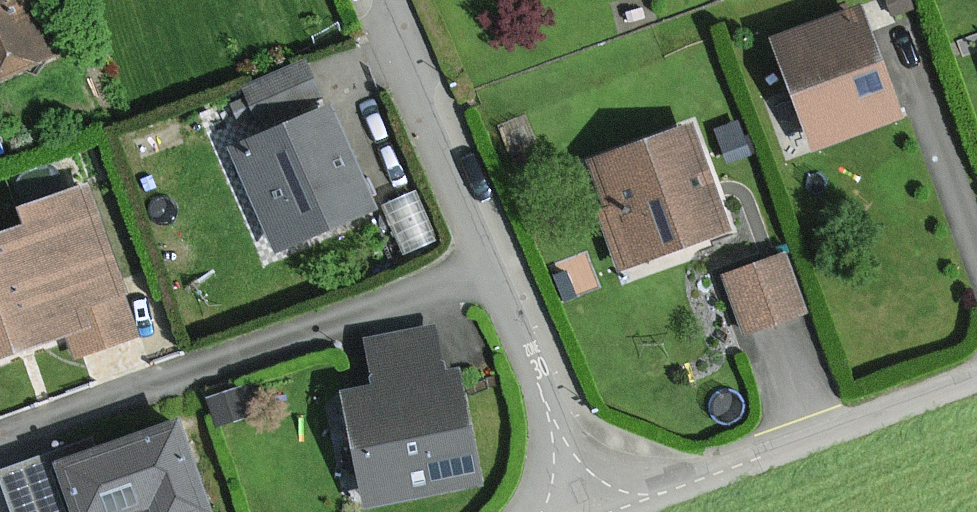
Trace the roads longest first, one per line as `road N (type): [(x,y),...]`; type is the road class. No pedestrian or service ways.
road 1 (residential): [(373,0),(594,511)]
road 2 (residential): [(976,378),(604,511)]

